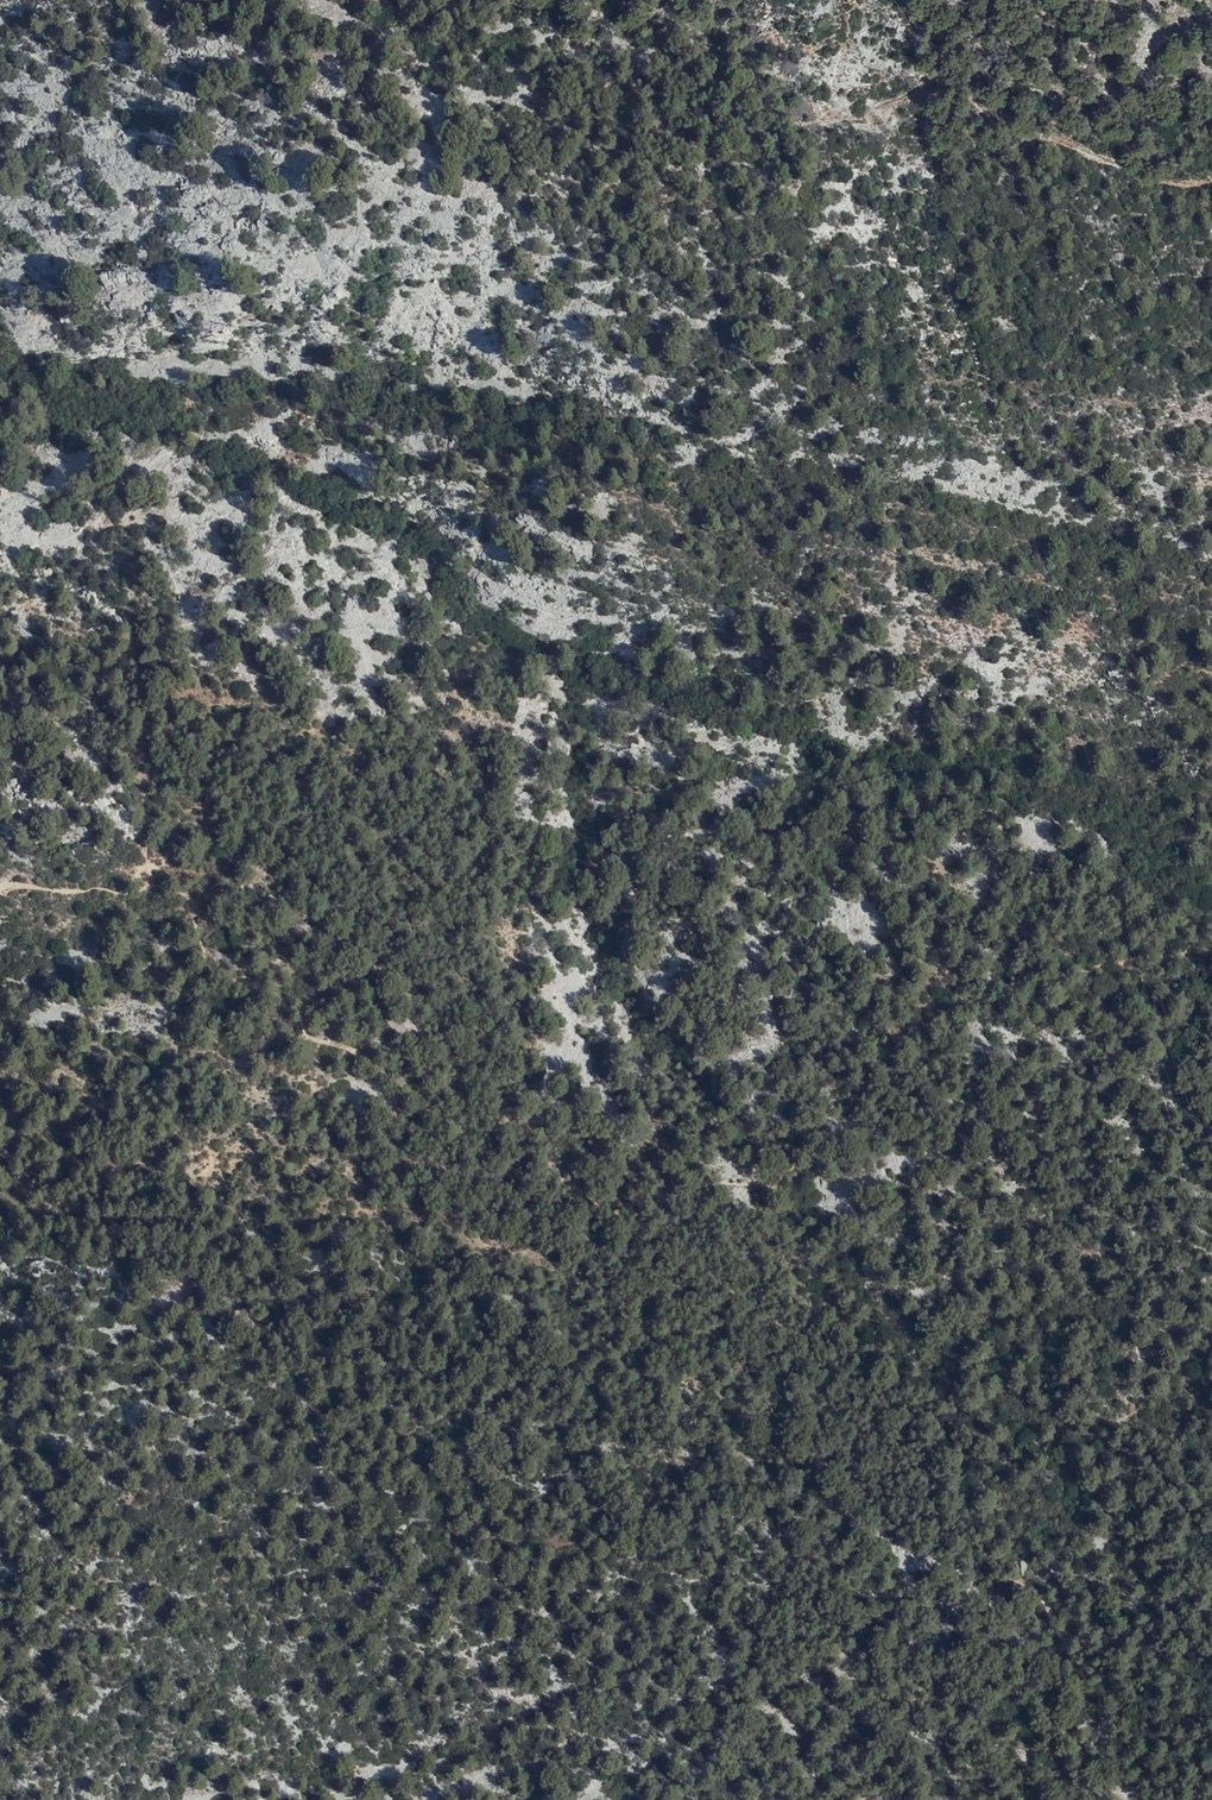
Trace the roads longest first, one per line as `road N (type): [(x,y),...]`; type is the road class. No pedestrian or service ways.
road 1 (track): [(1211,182),(1118,164),(1012,124)]

